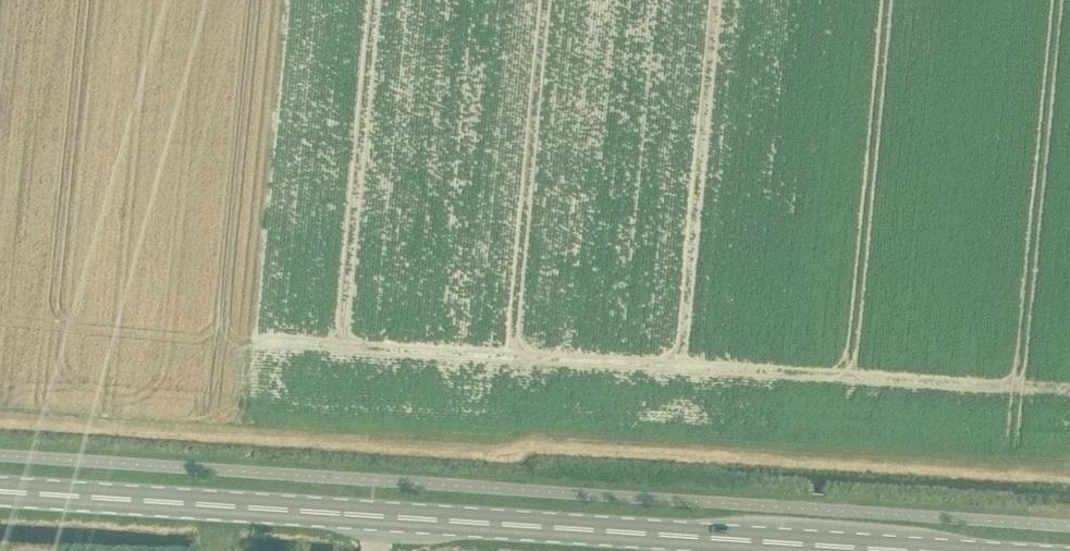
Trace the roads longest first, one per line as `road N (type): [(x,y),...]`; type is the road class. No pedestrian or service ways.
road 1 (primary): [(0,490),(922,550)]

